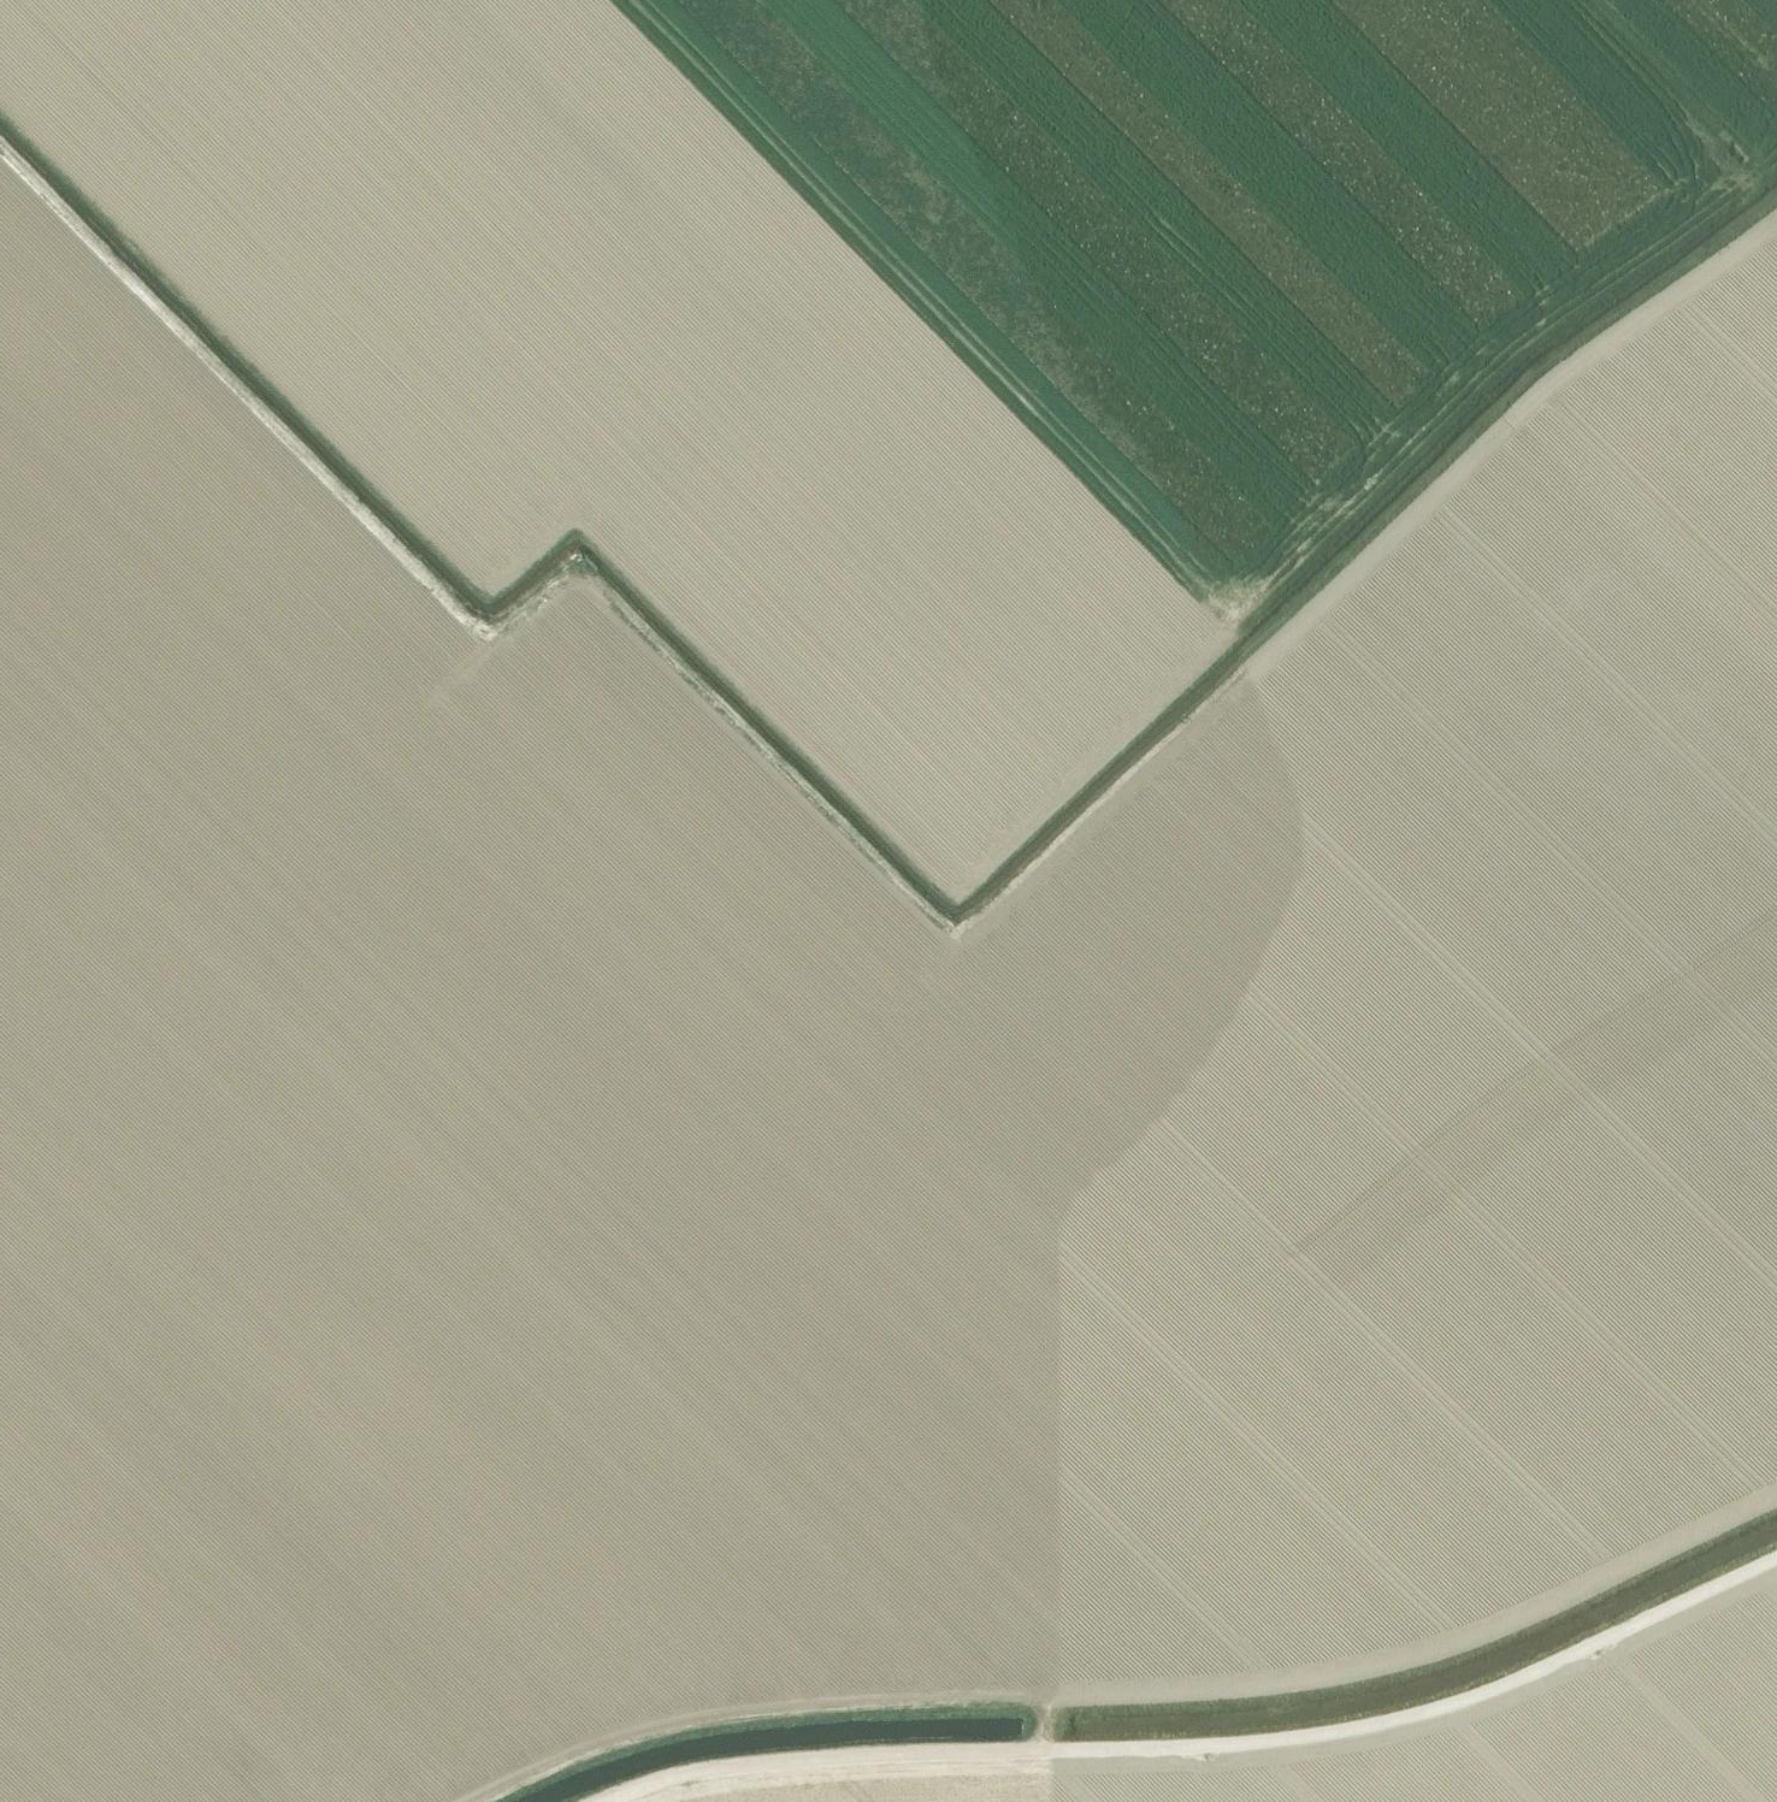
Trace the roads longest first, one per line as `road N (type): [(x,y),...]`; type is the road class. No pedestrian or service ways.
road 1 (track): [(1776,1560),(1511,1685),(1360,1729),(1213,1748),(794,1759),(685,1775),(600,1801)]

